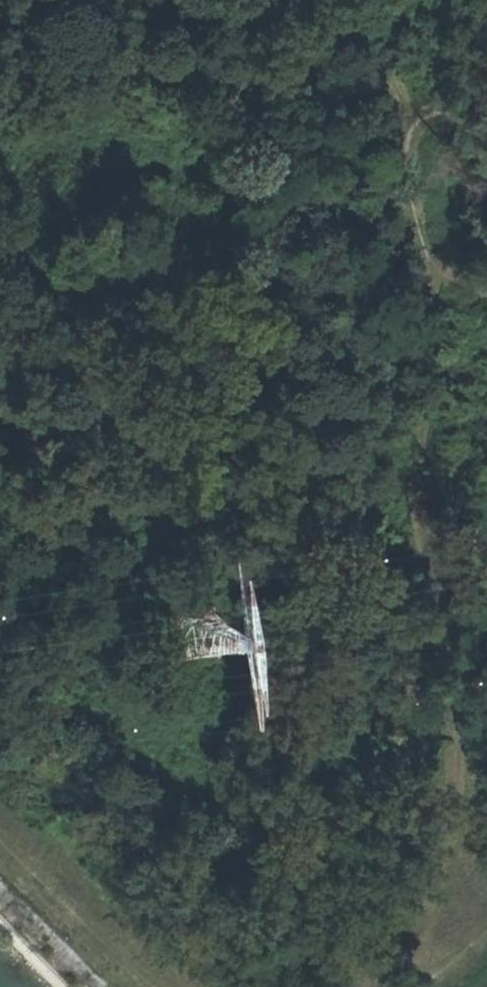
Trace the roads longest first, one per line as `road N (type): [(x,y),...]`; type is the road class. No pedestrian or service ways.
road 1 (track): [(408,295),(477,889)]
road 2 (track): [(486,880),(380,976),(230,982),(75,872)]
road 3 (track): [(486,109),(391,102),(408,295),(486,304)]

